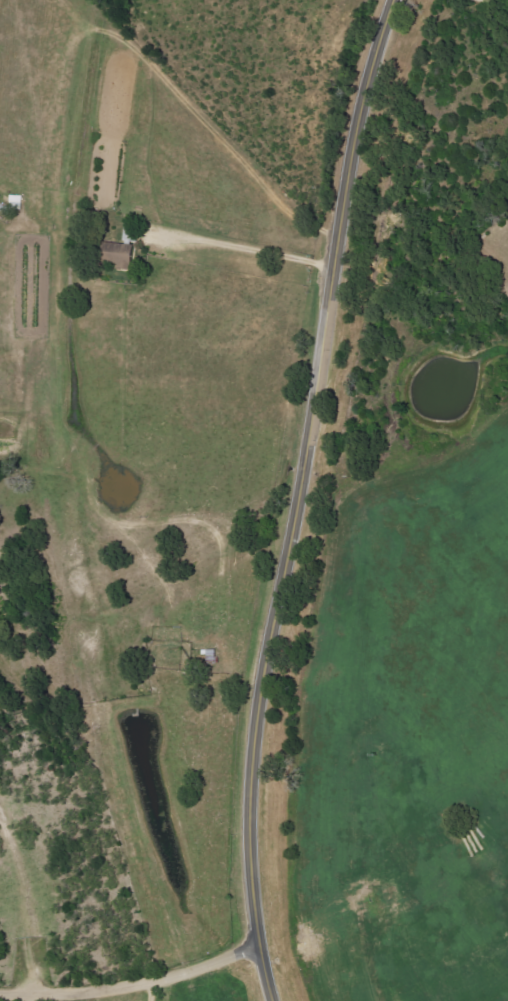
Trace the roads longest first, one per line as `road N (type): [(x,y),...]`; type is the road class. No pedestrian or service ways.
road 1 (tertiary): [(395,0),(351,162),(262,686),(252,893),(274,1000)]
road 2 (residential): [(0,997),(148,987),(262,950)]

